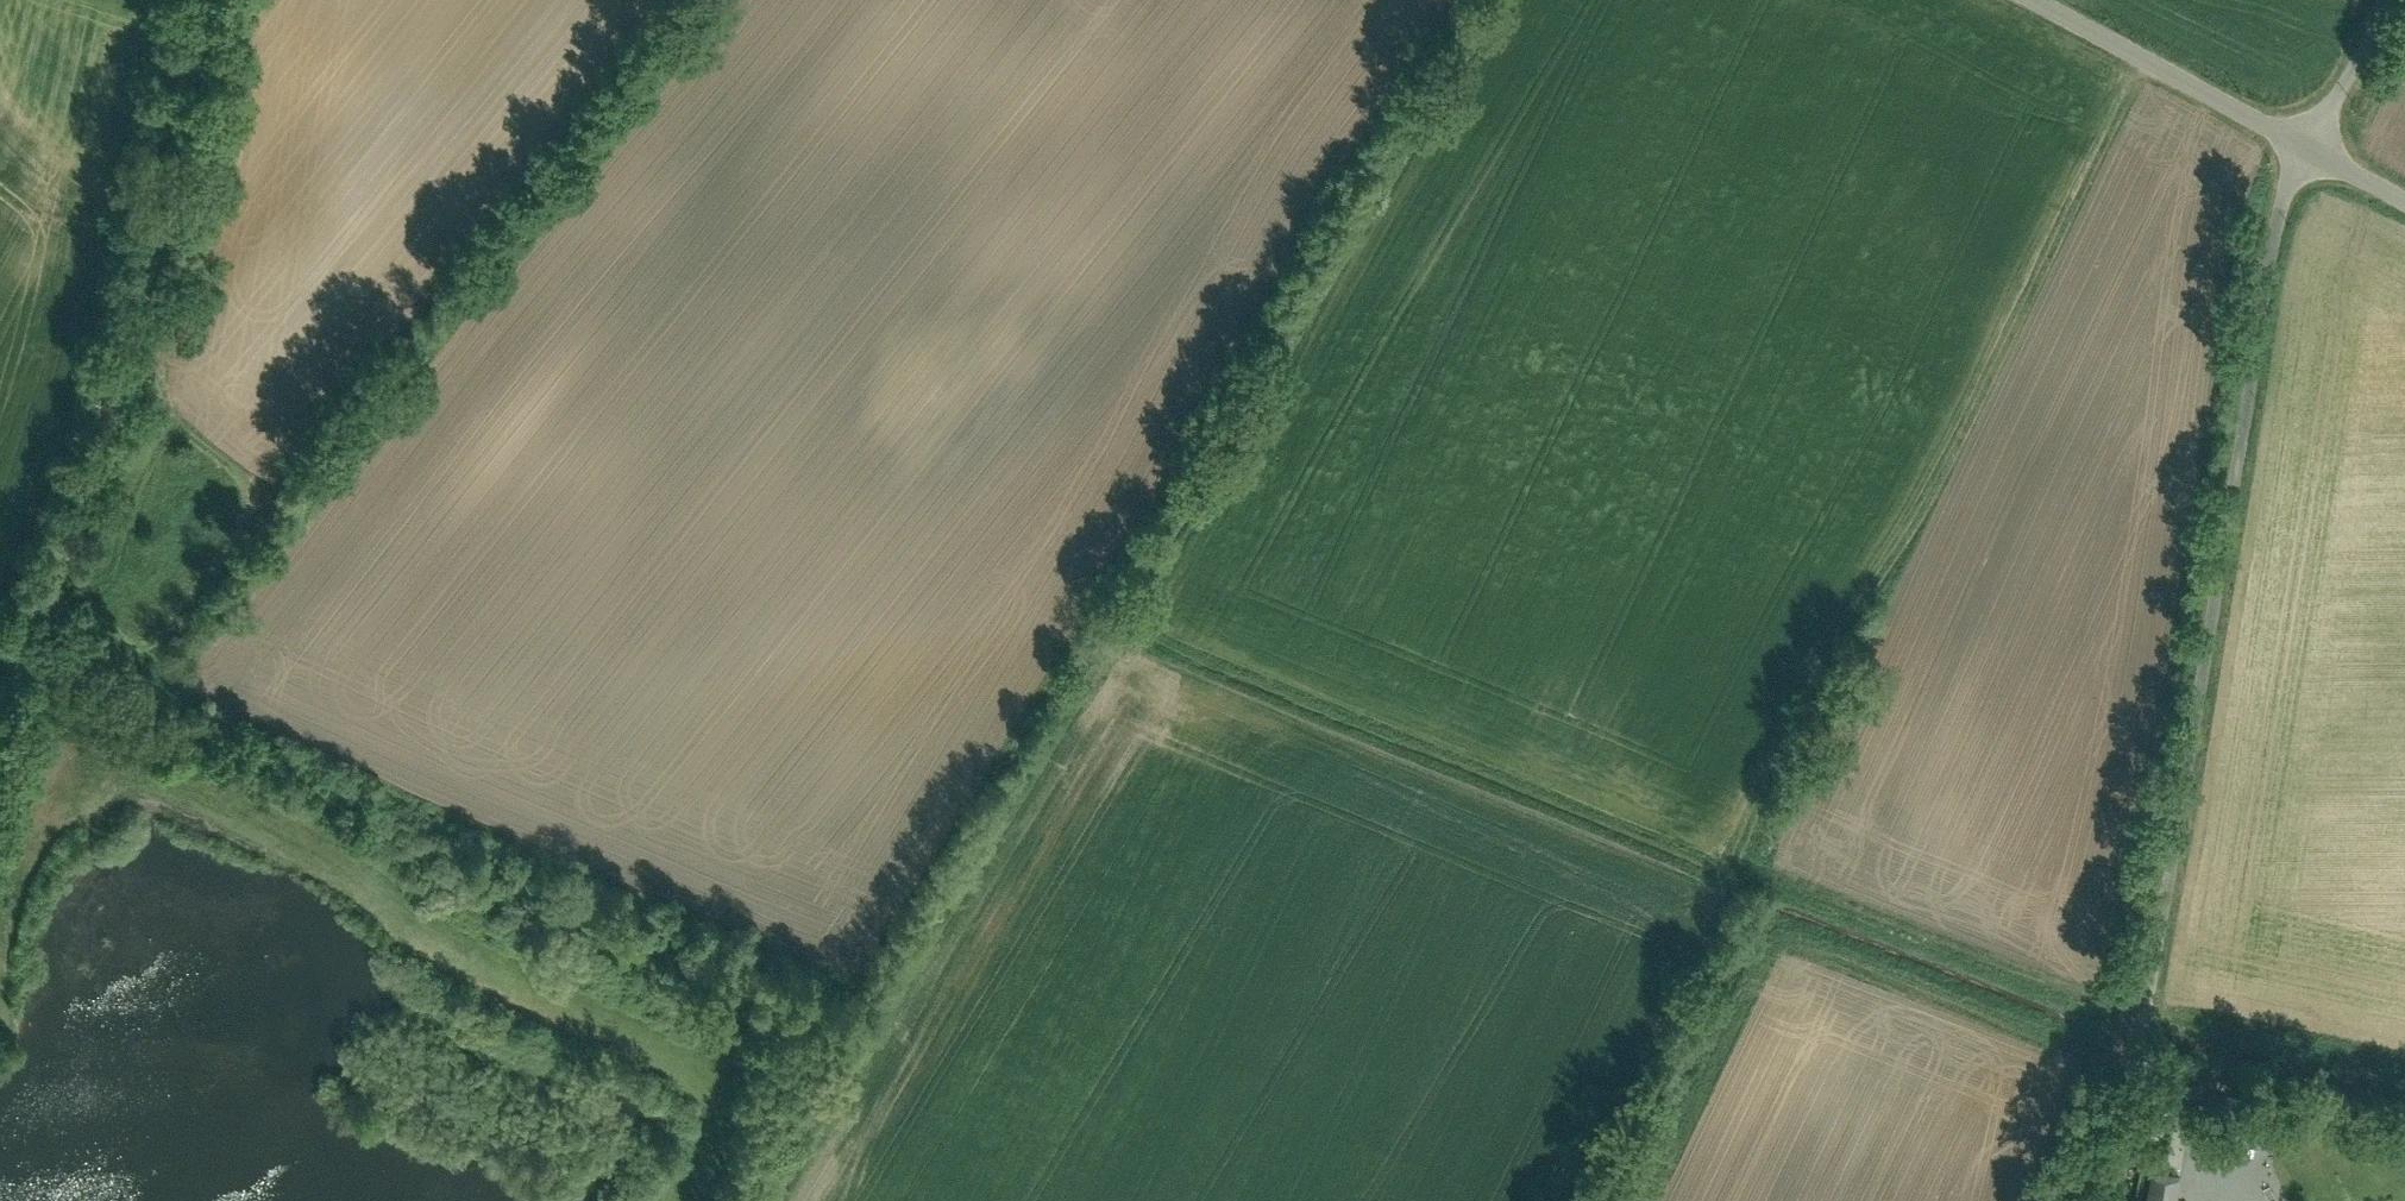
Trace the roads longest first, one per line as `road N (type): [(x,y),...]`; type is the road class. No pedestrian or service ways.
road 1 (unclassified): [(2308,147),(2291,171),(2280,215),(2115,1200)]
road 2 (residential): [(191,0),(82,533),(0,735)]
road 3 (residential): [(2033,0),(2308,147)]
road 4 (residential): [(2402,0),(2308,147)]

